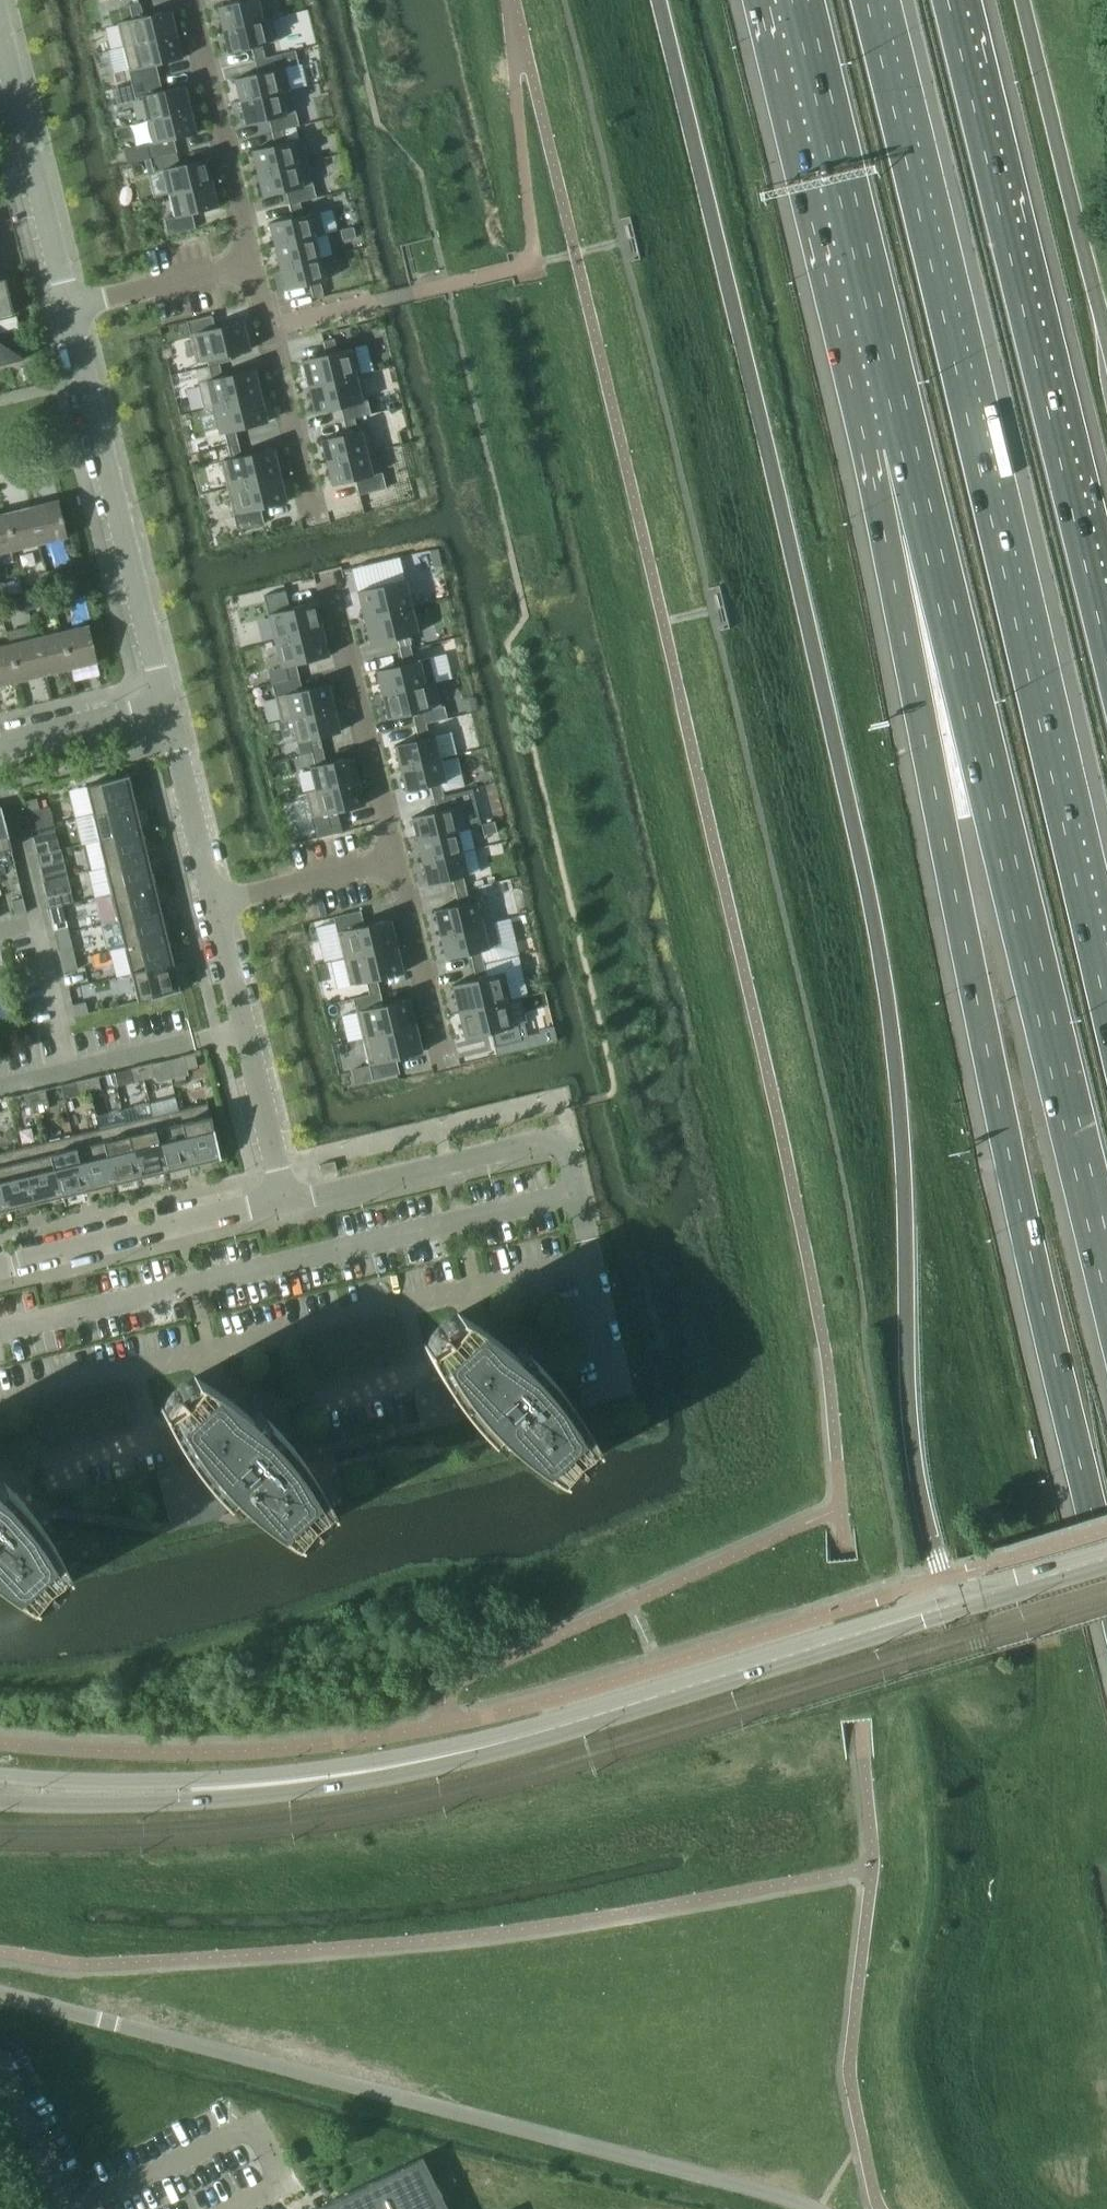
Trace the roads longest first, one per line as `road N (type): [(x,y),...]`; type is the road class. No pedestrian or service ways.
road 1 (motorway): [(906,443),(944,837),(1106,1580)]
road 2 (motorway): [(1106,981),(872,0)]
road 3 (motorway): [(906,443),(1106,1271)]
road 4 (unclassified): [(813,2208),(0,1989)]
road 5 (secondary): [(394,1767),(1106,1556)]
road 6 (motorway): [(1106,656),(948,0)]
road 7 (motorway): [(799,0),(906,443)]
road 8 (residential): [(167,709),(63,310)]
road 9 (secondary): [(0,1805),(189,1804),(277,1795),(394,1767)]
road 10 (secondary): [(394,1767),(124,1784),(0,1778)]
road 11 (residential): [(278,1200),(213,903)]
road 12 (residential): [(327,573),(391,858)]
road 13 (residential): [(0,1265),(278,1200)]
road 14 (residential): [(63,310),(0,43)]
road 15 (residential): [(278,1200),(546,1142)]
road 16 (residential): [(189,0),(251,262)]
road 17 (residential): [(251,262),(314,519)]
road 18 (residential): [(391,858),(444,1067)]
road 19 (residential): [(213,903),(167,709)]
road 20 (residential): [(251,262),(63,310)]
road 21 (residential): [(391,858),(213,903)]
road 22 (residential): [(0,747),(167,709)]

